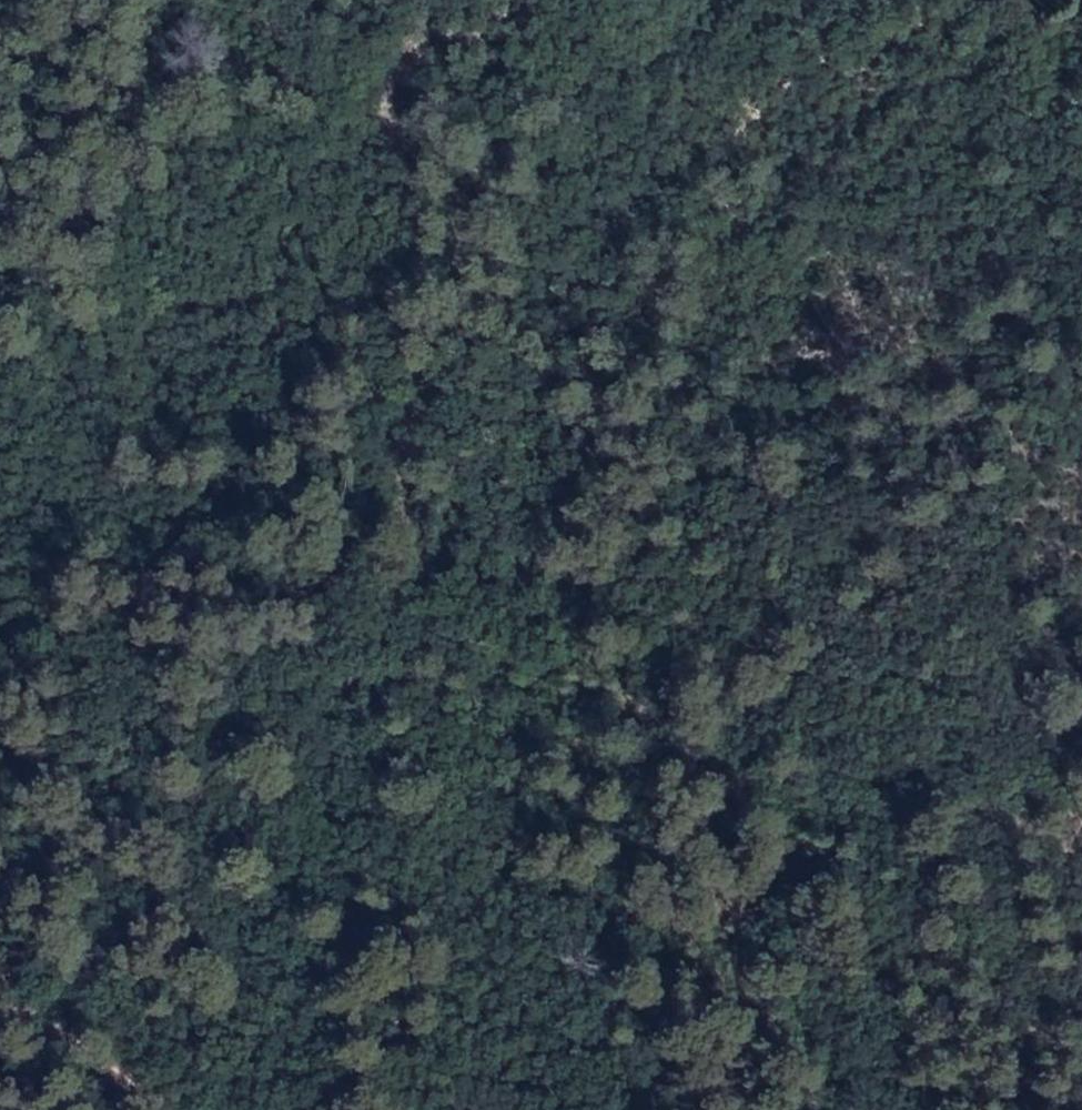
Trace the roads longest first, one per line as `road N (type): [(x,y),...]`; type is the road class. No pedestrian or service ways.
road 1 (track): [(166,1109),(119,1066),(80,1011),(0,999)]

